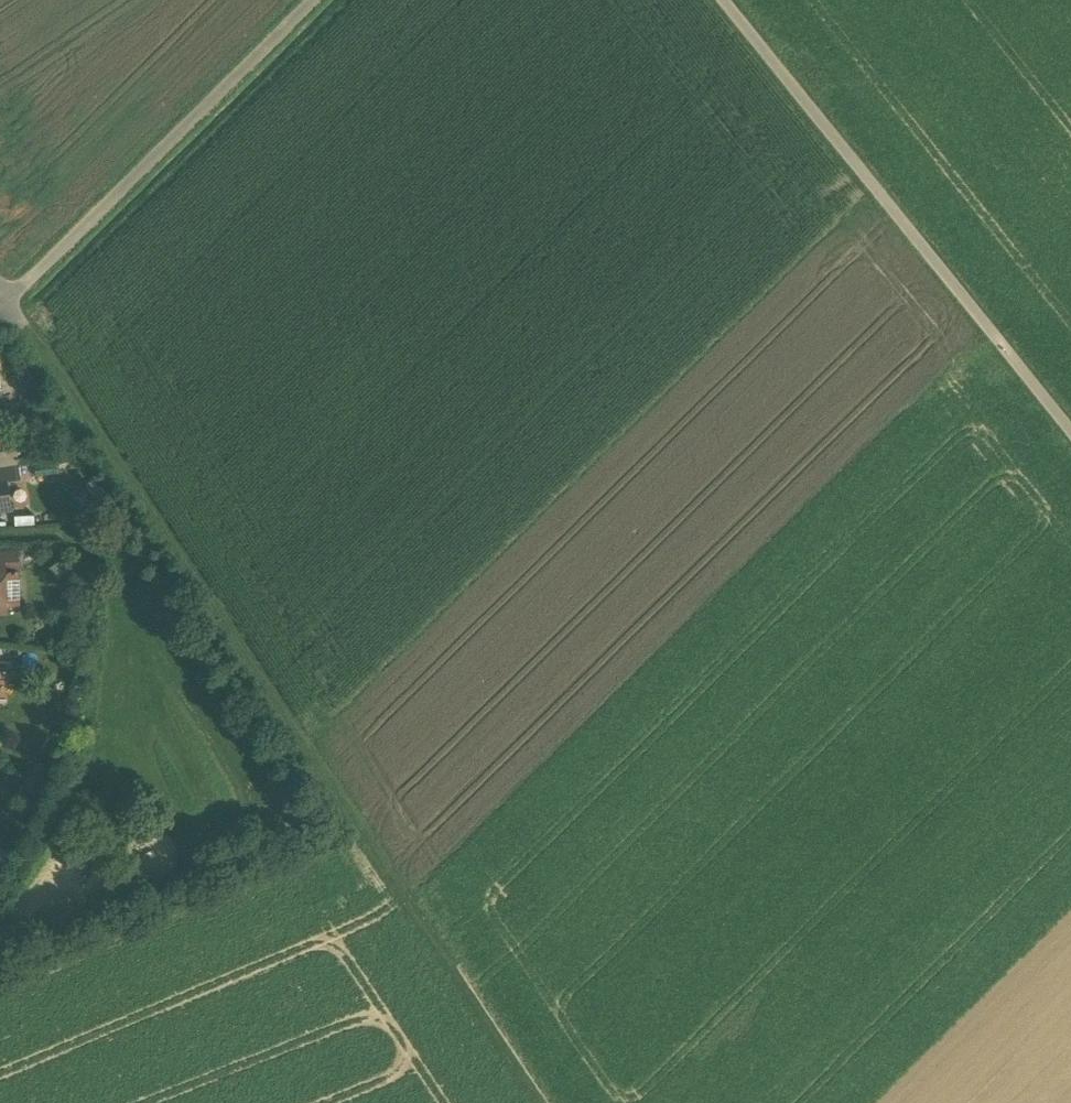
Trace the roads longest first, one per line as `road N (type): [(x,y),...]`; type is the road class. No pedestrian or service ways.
road 1 (track): [(549,1102),(7,298)]
road 2 (track): [(1070,429),(725,0)]
road 3 (track): [(7,298),(312,0)]

